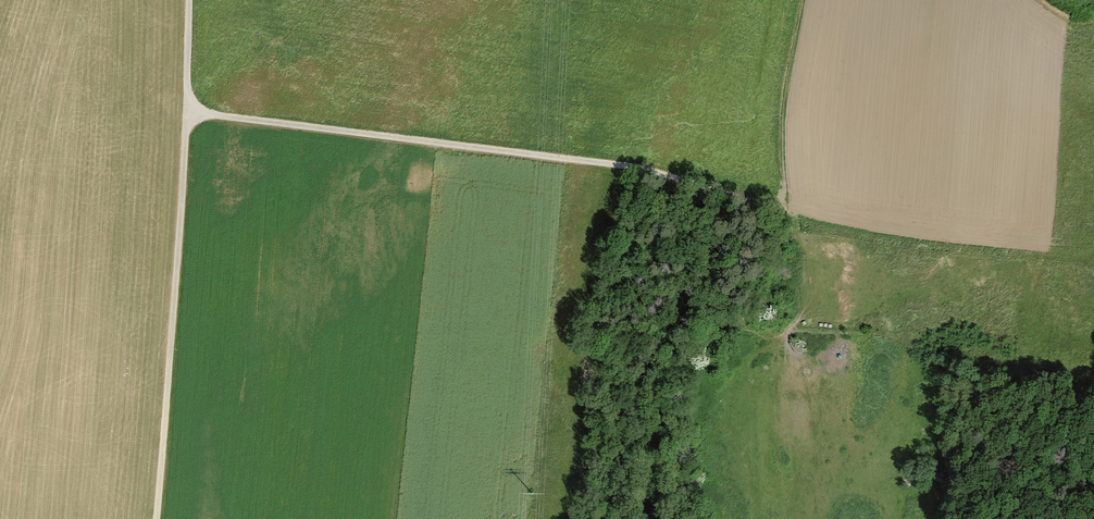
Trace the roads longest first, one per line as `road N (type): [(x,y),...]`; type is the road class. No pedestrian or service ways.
road 1 (track): [(188,0),(188,111),(642,168)]
road 2 (track): [(653,518),(668,335),(681,300),(748,205),(642,168)]
road 3 (track): [(188,111),(156,518)]
road 4 (track): [(748,205),(785,195),(783,95),(802,0)]

